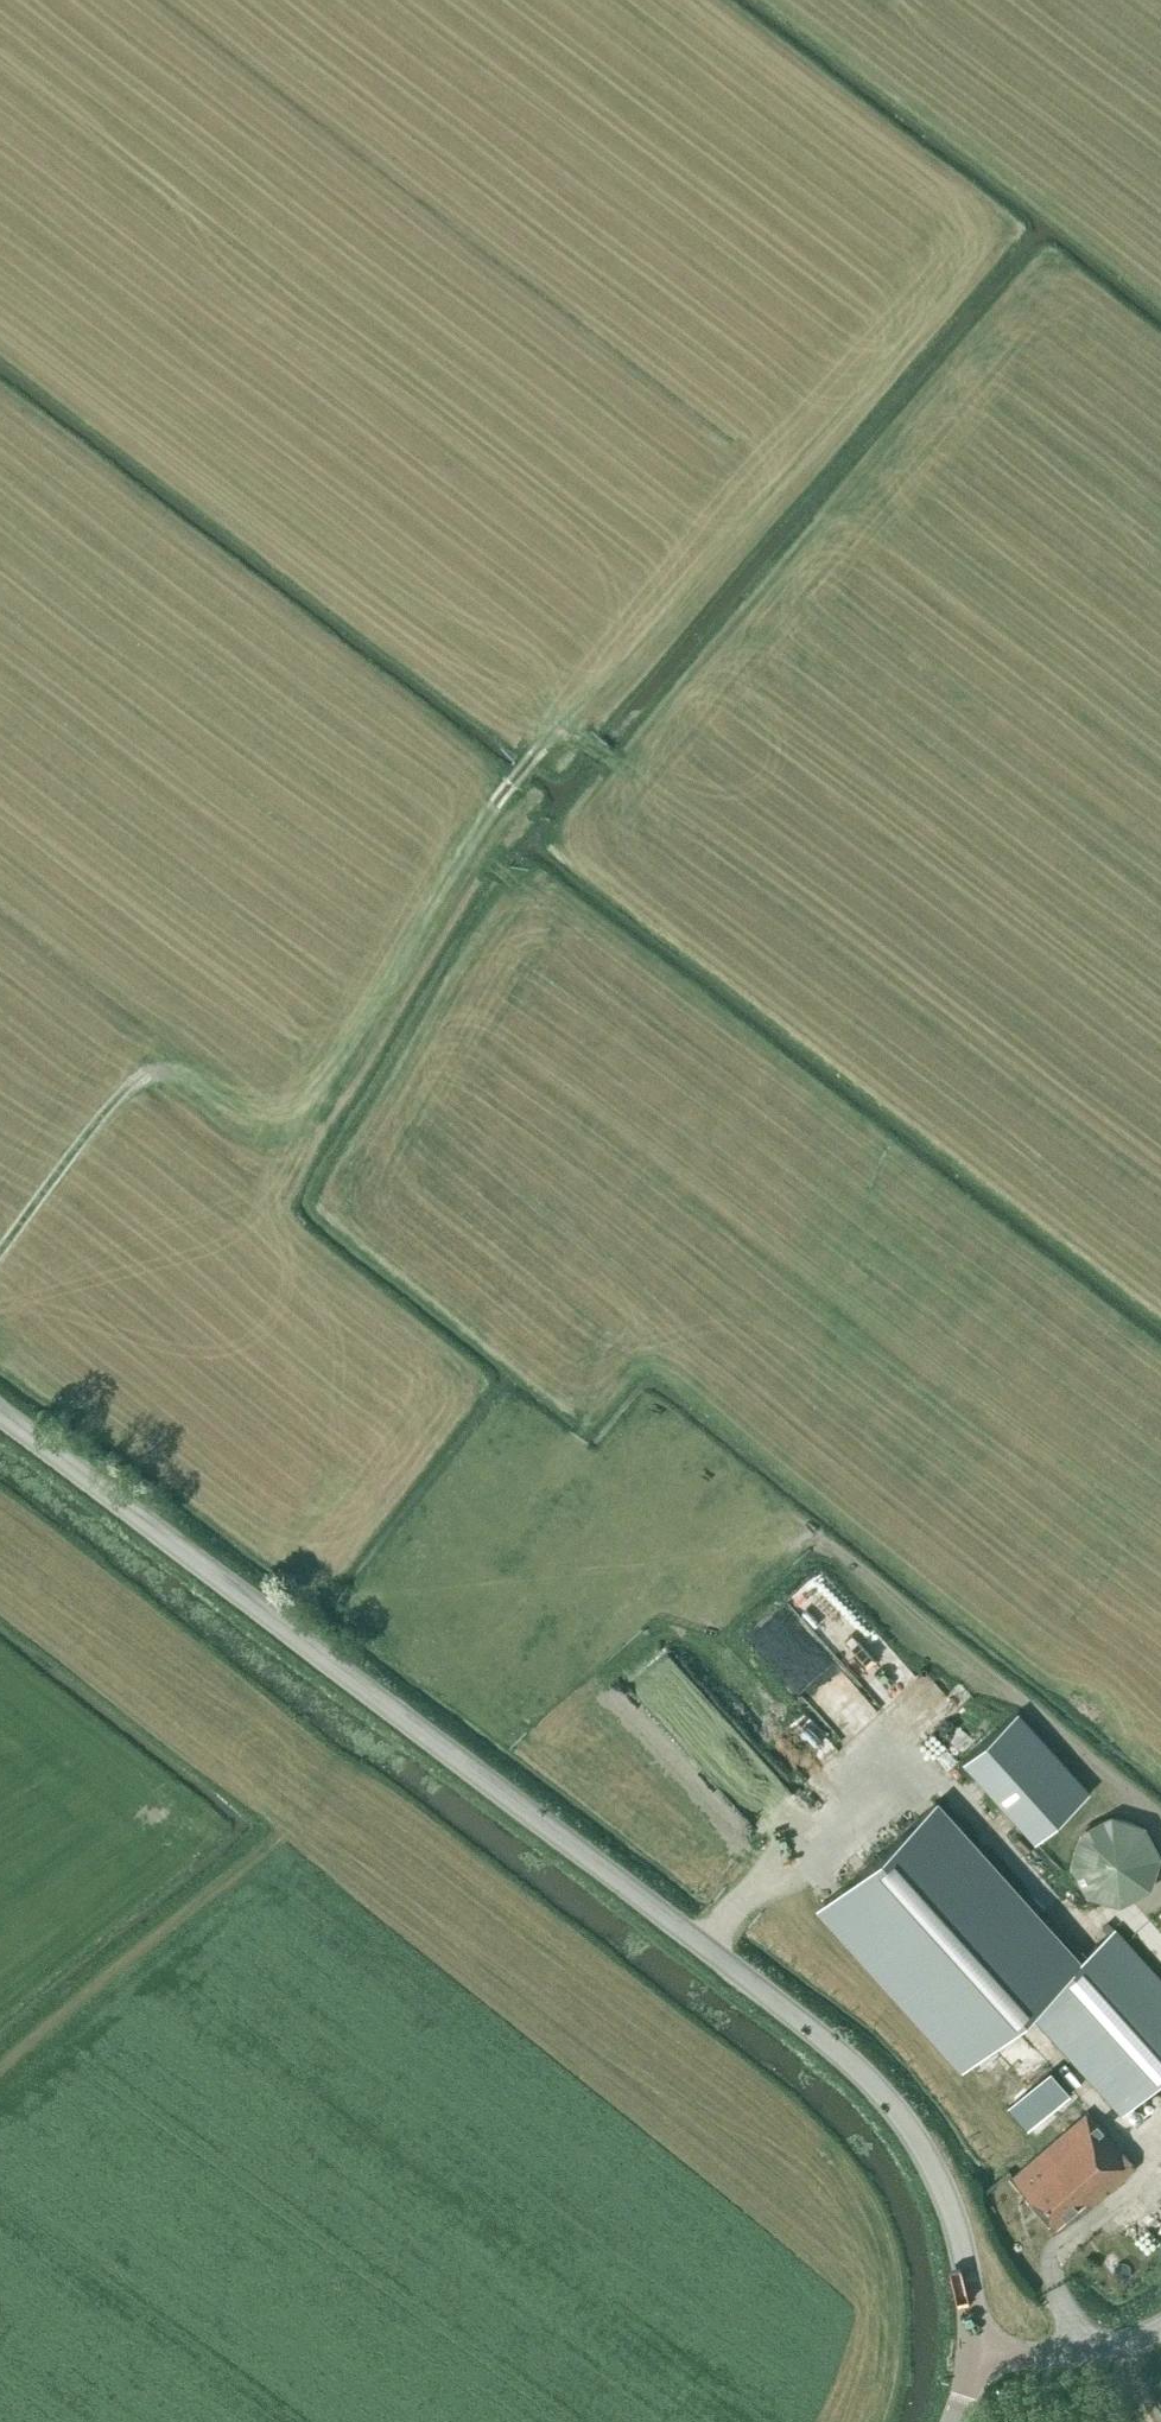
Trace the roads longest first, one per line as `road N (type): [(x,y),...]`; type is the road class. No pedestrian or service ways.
road 1 (tertiary): [(973,2356),(955,2219),(927,2155),(865,2077),(0,1425)]
road 2 (tertiary): [(973,2356),(1084,2353),(1160,2327)]

